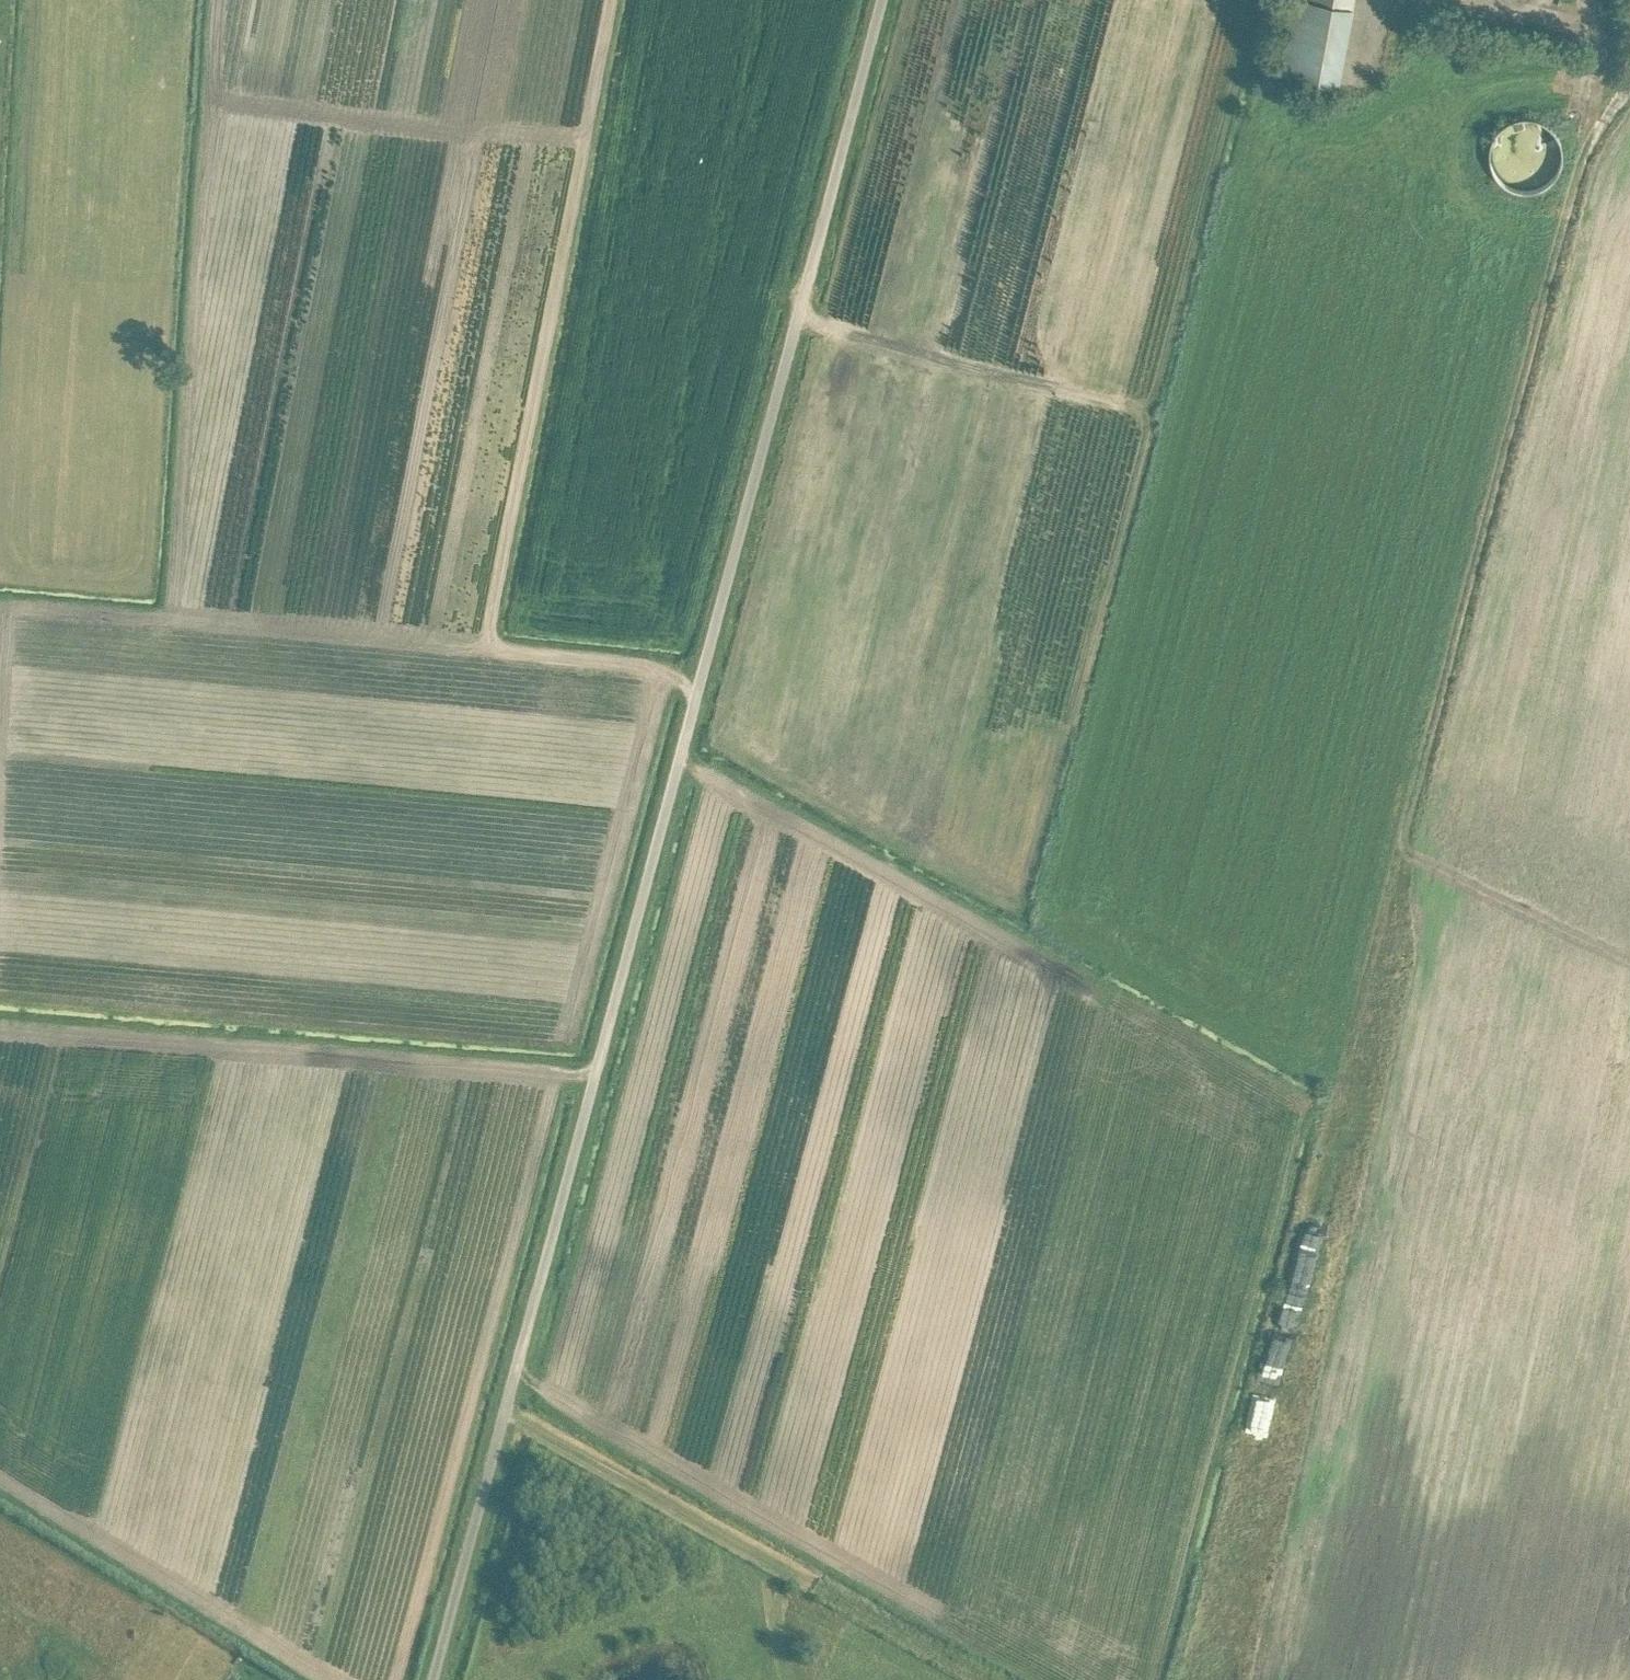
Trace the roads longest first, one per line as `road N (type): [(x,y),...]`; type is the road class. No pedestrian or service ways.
road 1 (unclassified): [(436,1679),(881,0)]
road 2 (track): [(816,1584),(510,1408)]

